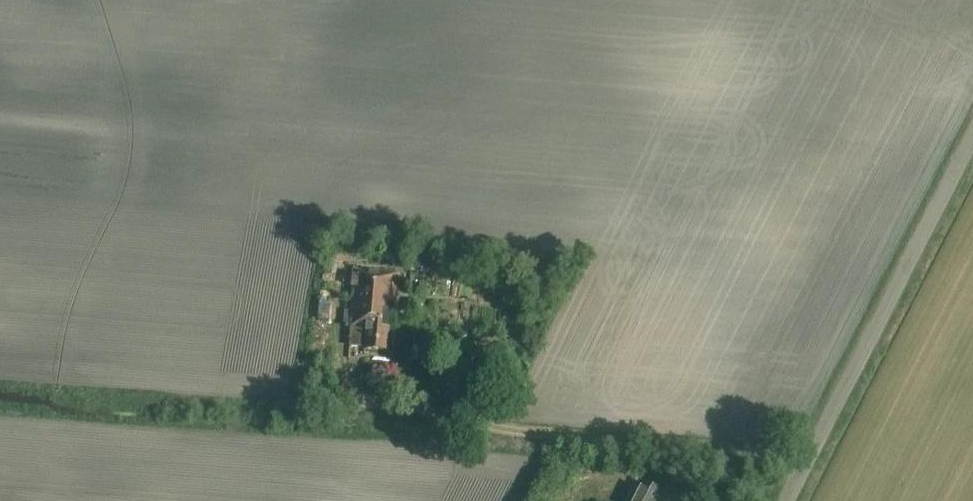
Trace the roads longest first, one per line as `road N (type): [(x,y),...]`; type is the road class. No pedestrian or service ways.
road 1 (track): [(806,461),(332,400)]
road 2 (unclassified): [(785,500),(972,136)]

